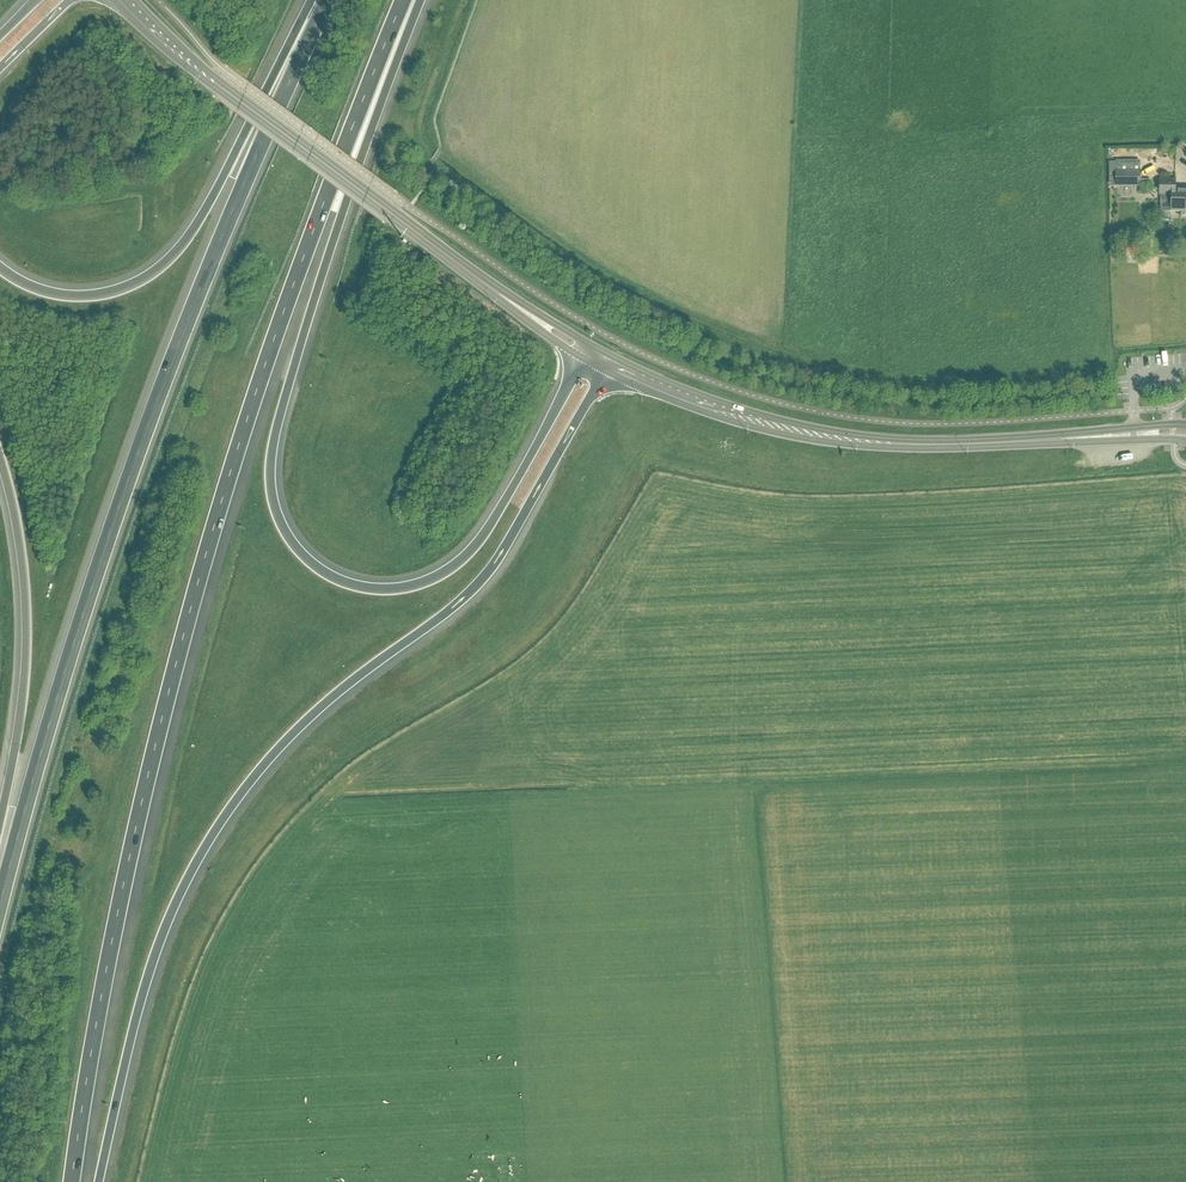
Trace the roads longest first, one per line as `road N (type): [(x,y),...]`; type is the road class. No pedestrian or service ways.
road 1 (motorway): [(72,1181),(124,883),(215,525),(313,232),(404,0)]
road 2 (motorway): [(581,358),(493,523),(447,572),(401,588),(340,583),(307,561),(282,529),(270,479),(283,402),(416,0)]
road 3 (motorway): [(99,1181),(134,1019),(205,846),(297,731),(479,585),(605,371)]
road 4 (motorway): [(329,0),(220,241),(131,474),(0,903)]
road 5 (motorway): [(312,0),(209,205),(170,261),(113,293),(75,296),(35,288),(0,267)]
road 6 (motorway): [(0,459),(24,578),(26,649),(0,821)]
road 7 (primary): [(499,294),(220,87)]
road 8 (track): [(1185,772),(855,787)]
road 9 (secondary): [(895,444),(739,409),(601,351)]
road 10 (secondary): [(605,371),(770,432),(895,444)]
road 11 (secondary): [(895,444),(1062,439)]
road 12 (primary): [(113,0),(163,49),(220,87)]
road 13 (secondary): [(1185,425),(1062,439)]
road 14 (primary): [(220,87),(133,0)]
road 15 (secondary): [(1062,439),(1185,441)]

